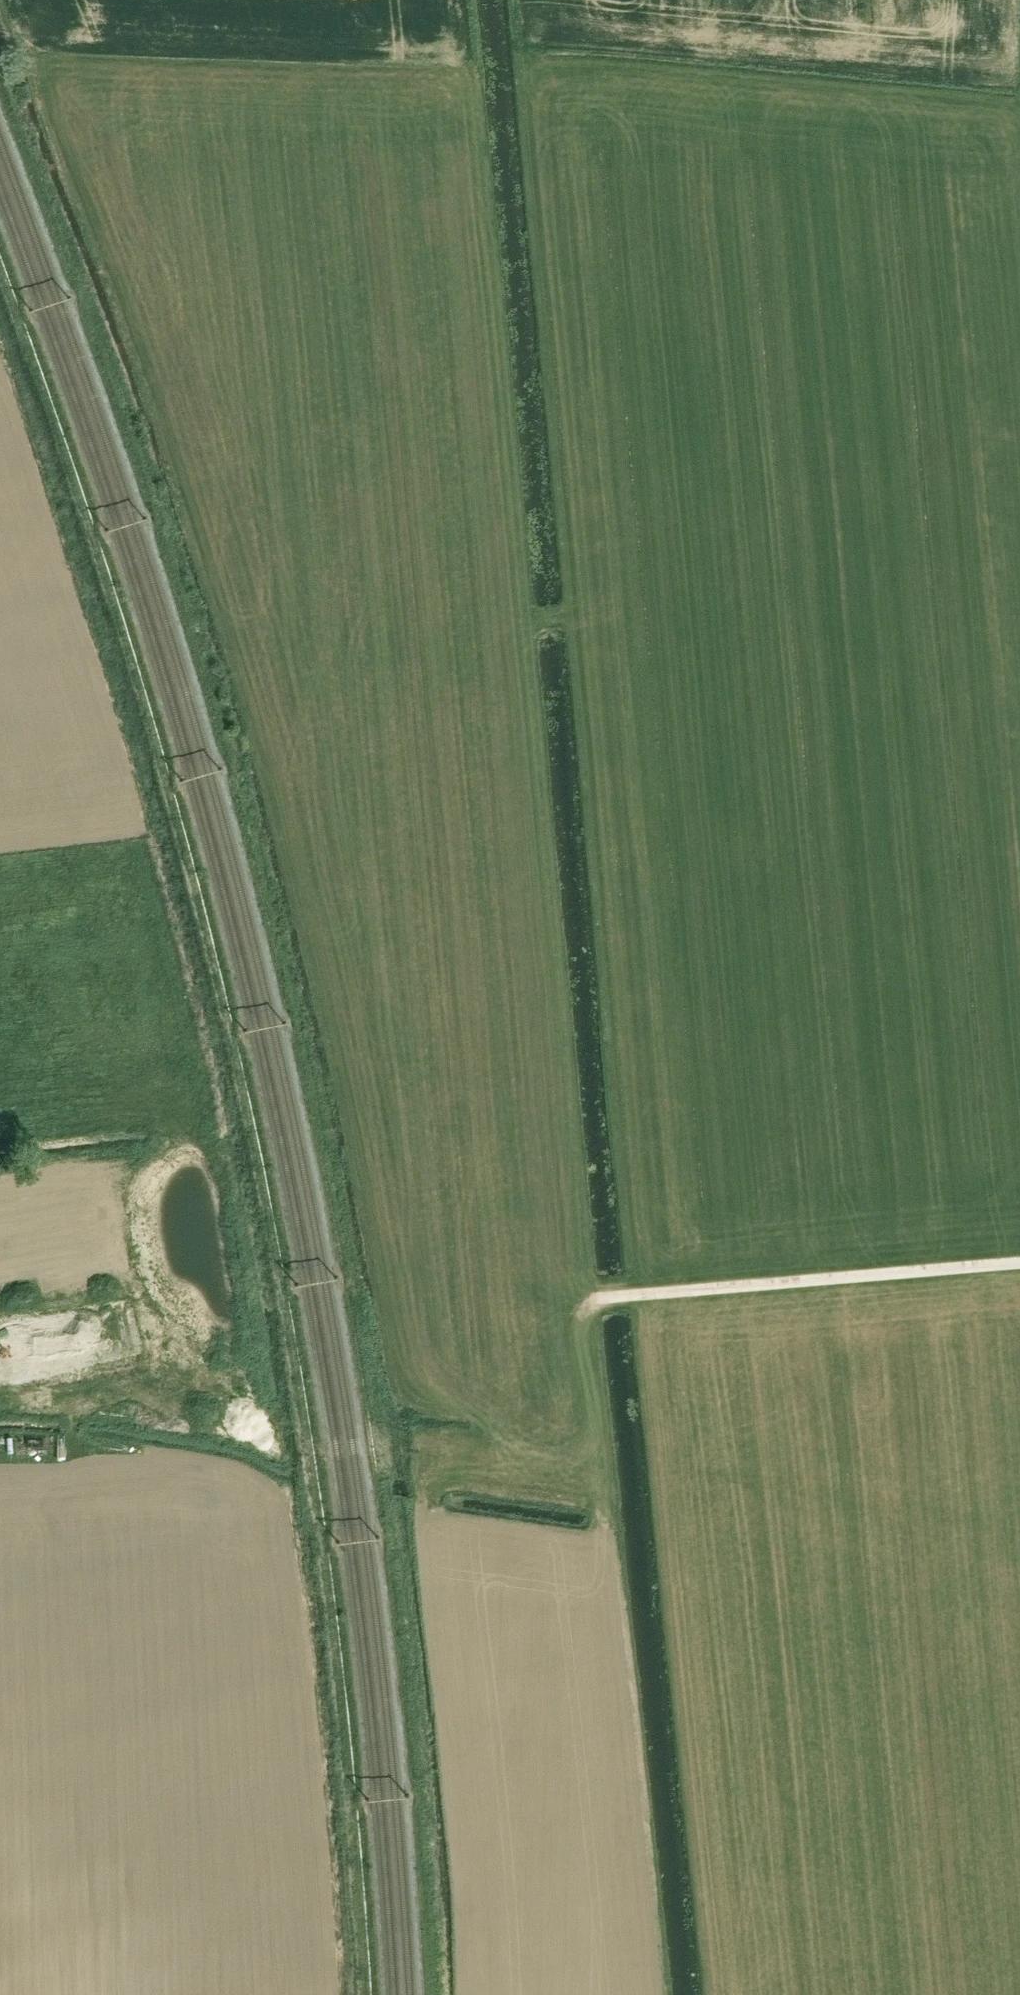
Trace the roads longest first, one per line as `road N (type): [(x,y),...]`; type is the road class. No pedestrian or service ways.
road 1 (track): [(594,1478),(606,1511),(658,1994)]
road 2 (track): [(0,1397),(124,1383)]

